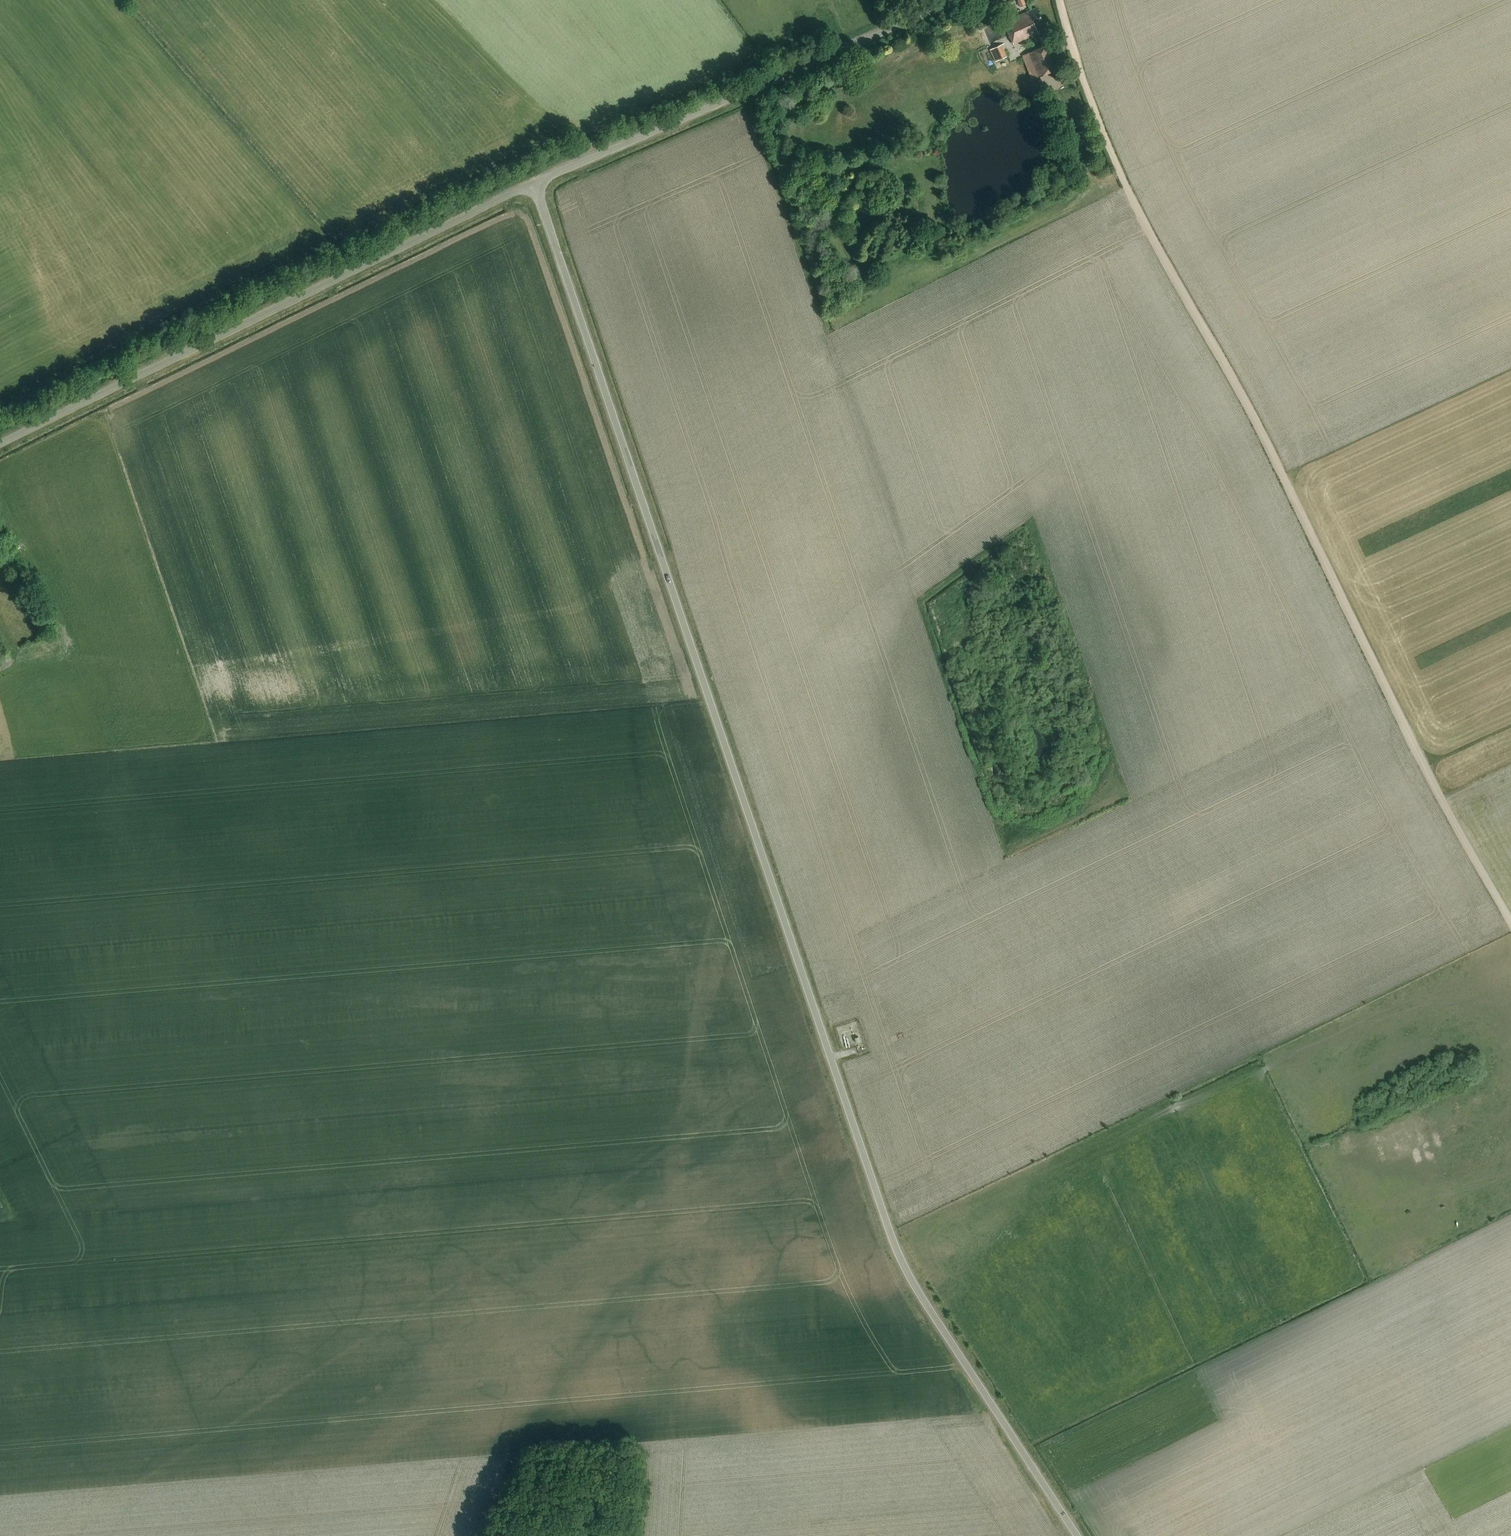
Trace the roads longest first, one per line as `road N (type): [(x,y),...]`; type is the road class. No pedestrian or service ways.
road 1 (unclassified): [(1078,1535),(896,1247),(535,183)]
road 2 (track): [(1058,0),(1118,171),(1247,403),(1510,922)]
road 3 (unclassified): [(535,183),(0,444)]
road 4 (unclassified): [(535,183),(958,0)]

